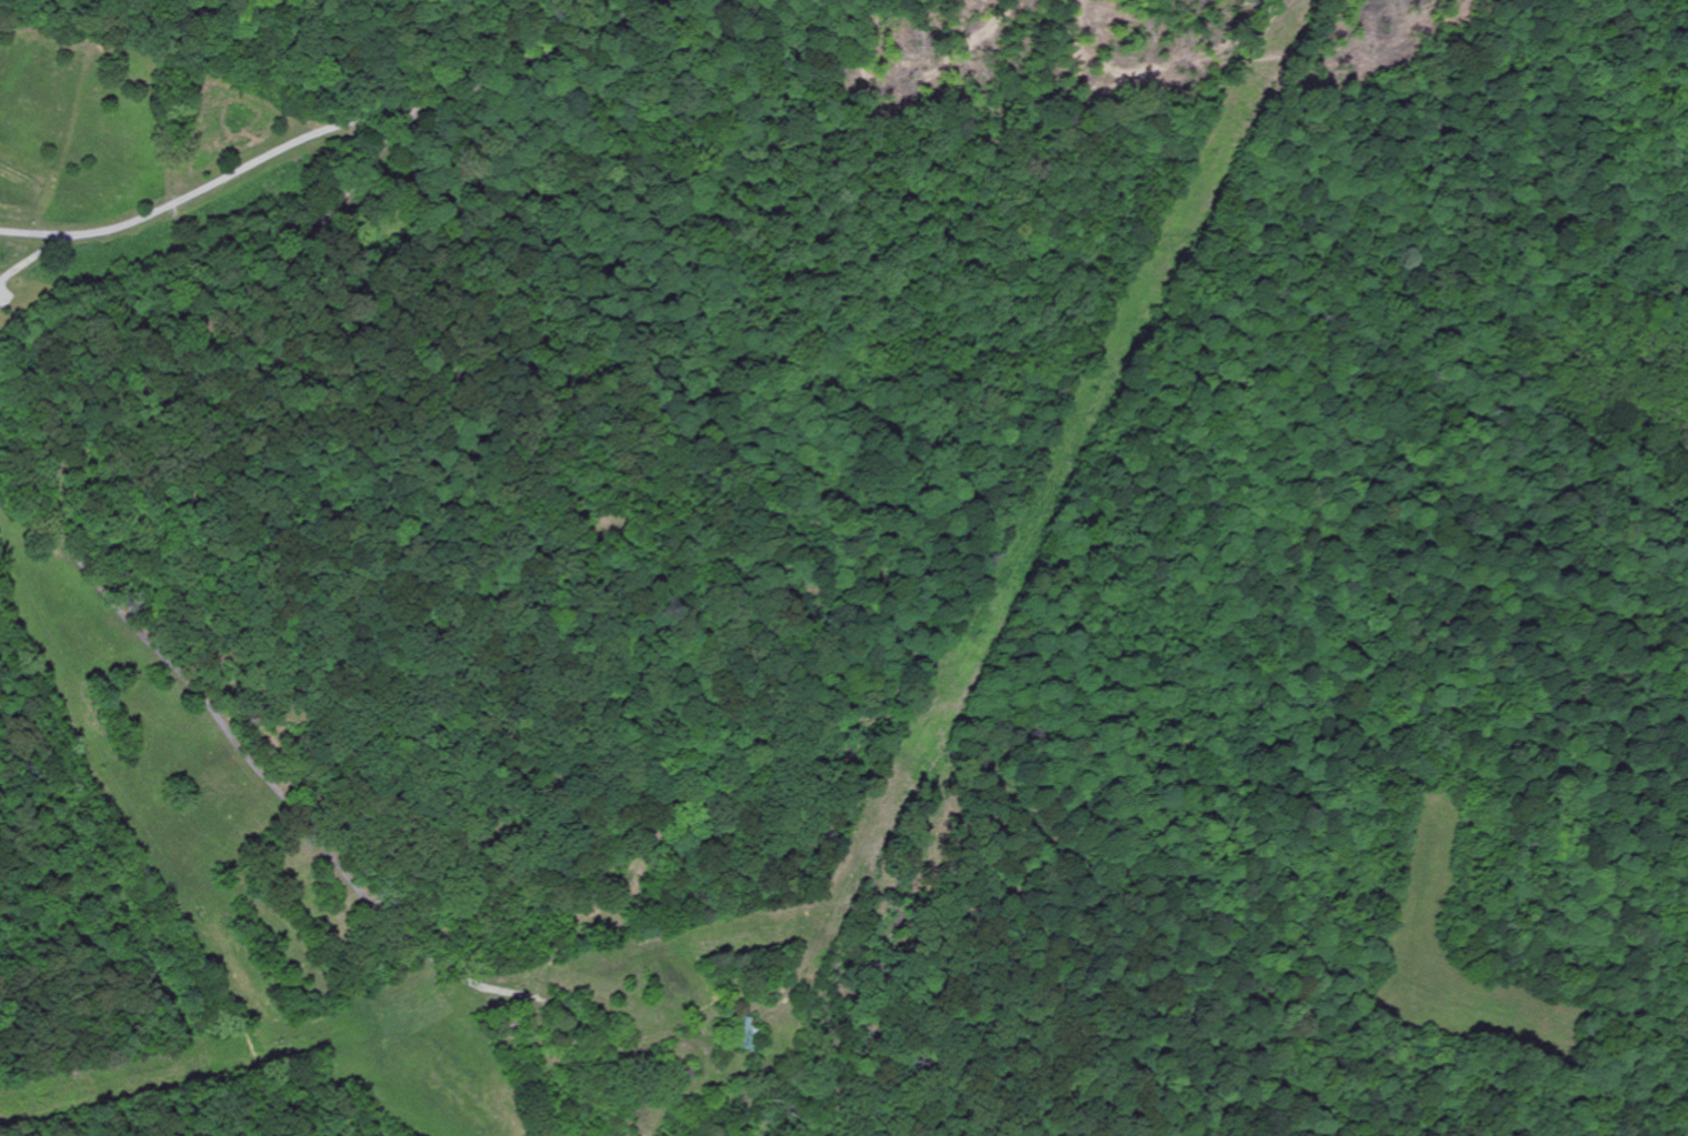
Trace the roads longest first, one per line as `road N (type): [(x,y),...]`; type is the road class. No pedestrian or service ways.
road 1 (residential): [(543,1005),(451,974),(289,824),(186,685),(83,576),(40,500),(48,464),(400,149),(490,82),(573,48),(650,0)]

